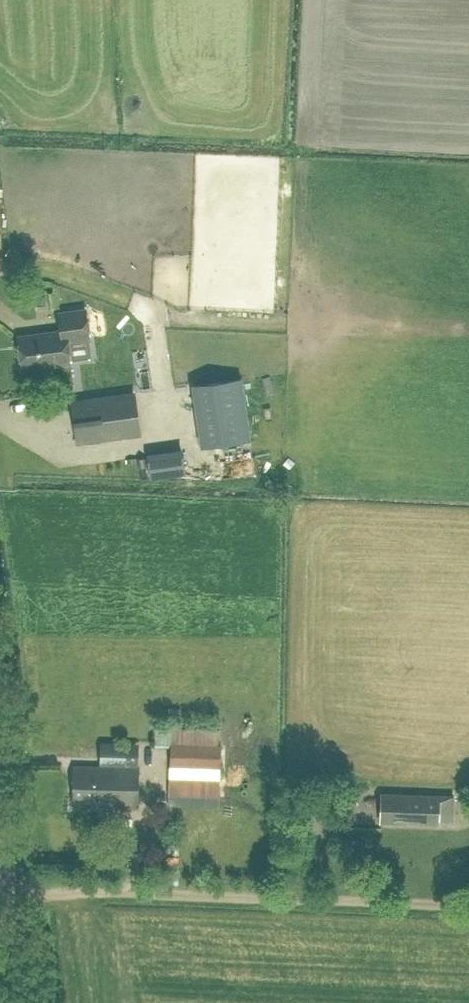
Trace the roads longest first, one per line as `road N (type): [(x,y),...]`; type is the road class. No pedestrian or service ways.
road 1 (track): [(0,262),(221,315),(468,325)]
road 2 (track): [(8,891),(468,903)]
road 3 (unclassified): [(23,1002),(0,828)]

